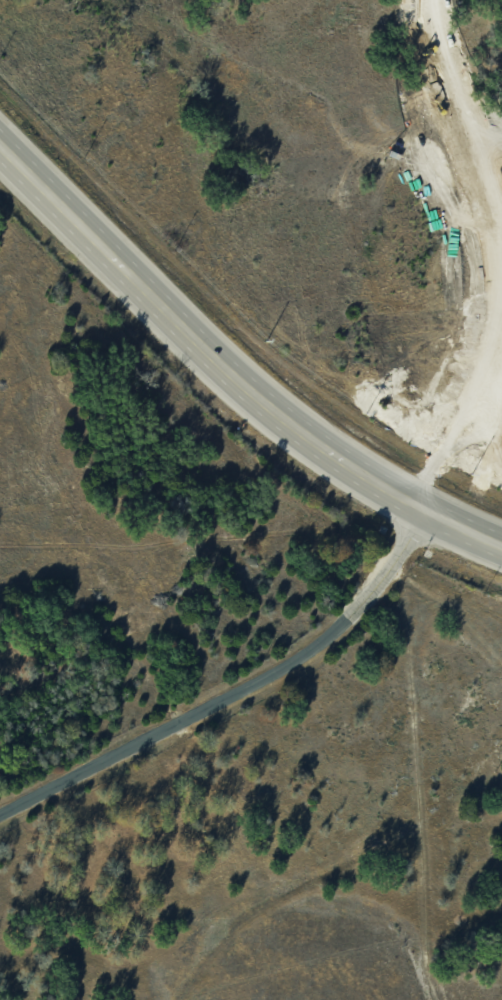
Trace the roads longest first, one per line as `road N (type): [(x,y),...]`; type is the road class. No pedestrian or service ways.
road 1 (secondary): [(501,544),(386,486),(297,427),(183,327),(0,144)]
road 2 (residential): [(0,818),(248,689),(325,640),(375,594),(429,509)]
road 3 (residential): [(501,194),(466,124),(497,233),(499,324),(474,401),(419,504)]
road 4 (residential): [(466,124),(427,0)]

